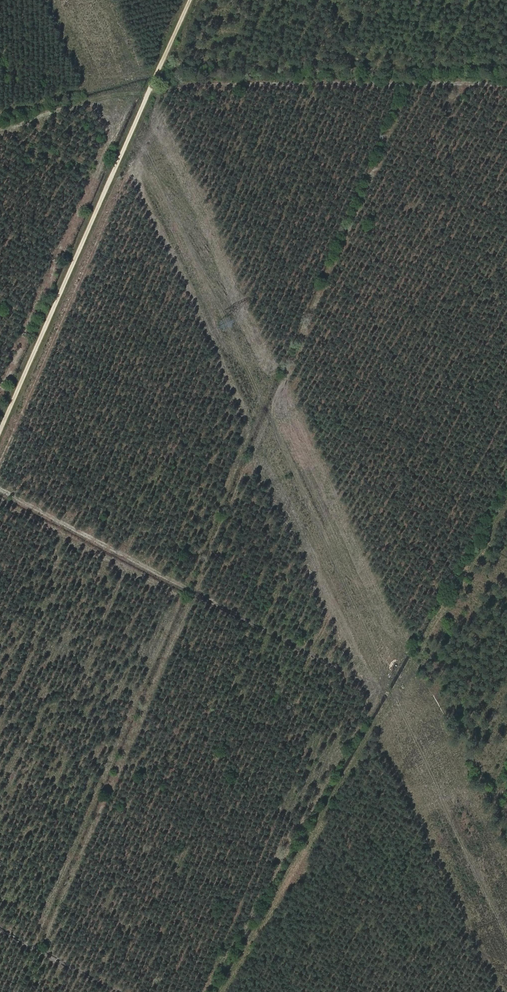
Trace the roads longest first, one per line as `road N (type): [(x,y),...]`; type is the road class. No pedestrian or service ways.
road 1 (track): [(196,0),(0,443)]

